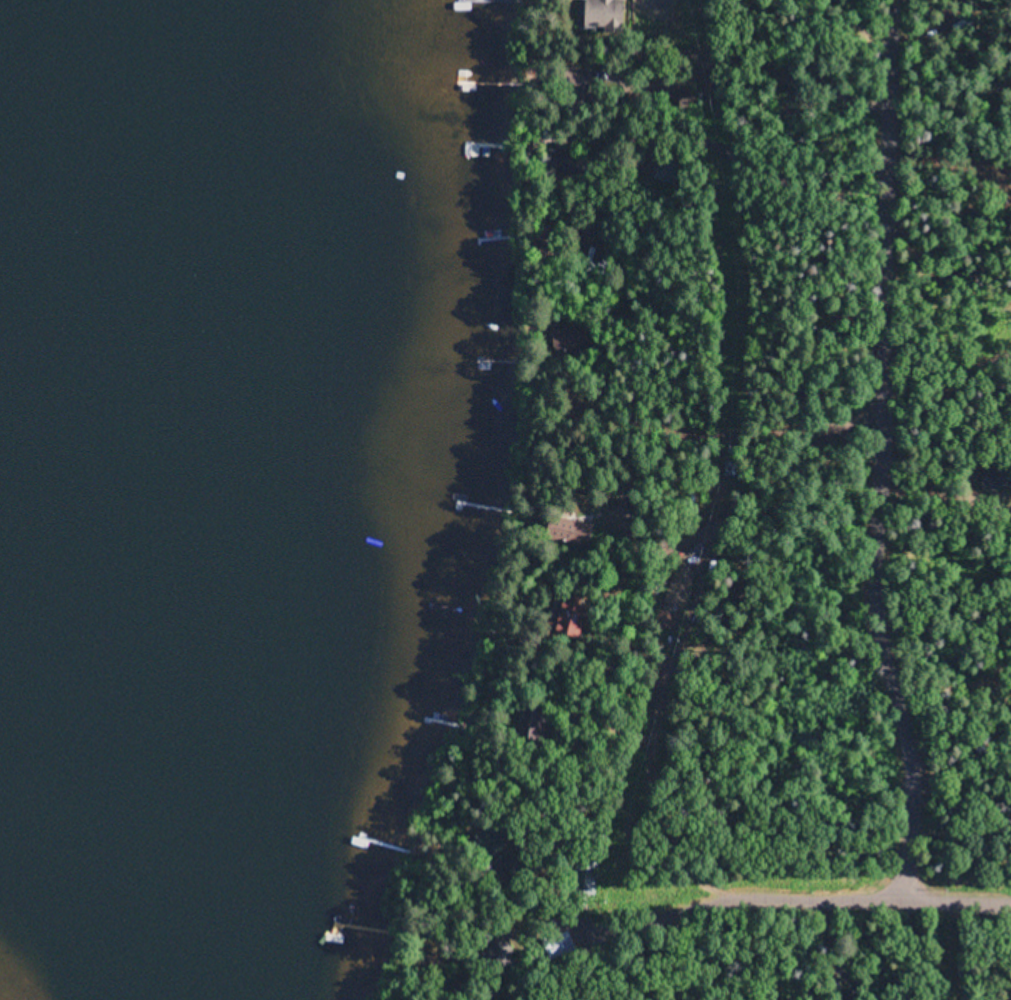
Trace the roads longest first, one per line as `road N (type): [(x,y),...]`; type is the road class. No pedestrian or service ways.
road 1 (residential): [(940,889),(877,753),(852,655),(880,0)]
road 2 (residential): [(630,893),(940,889),(1010,896)]

